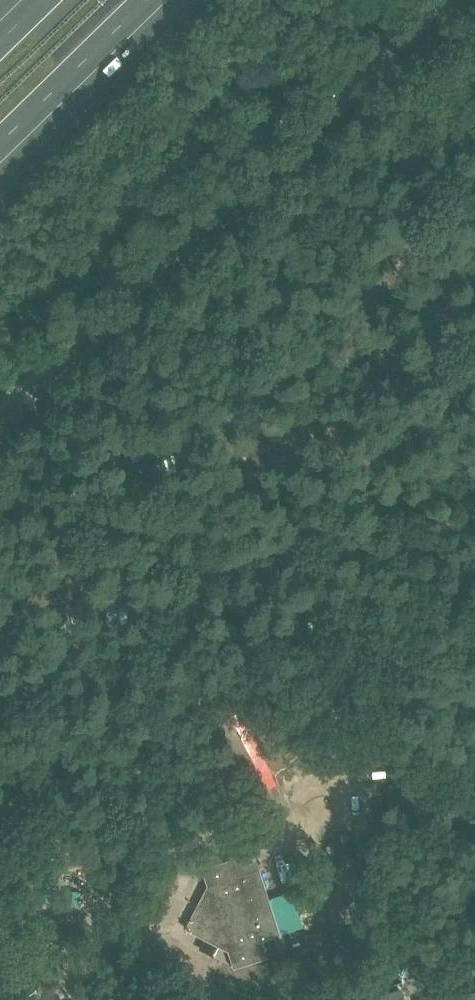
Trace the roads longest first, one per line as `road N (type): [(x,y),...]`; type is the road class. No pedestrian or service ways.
road 1 (unclassified): [(0,413),(446,0)]
road 2 (motorway): [(0,145),(148,0)]

